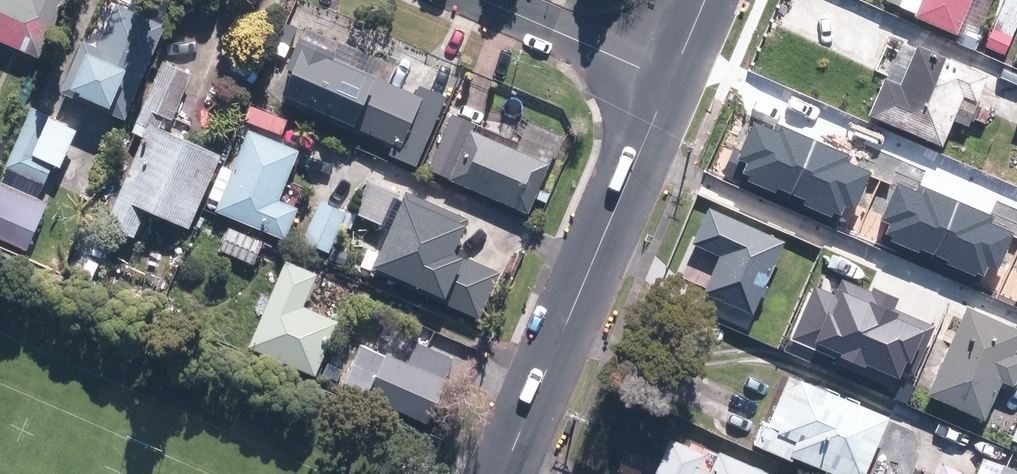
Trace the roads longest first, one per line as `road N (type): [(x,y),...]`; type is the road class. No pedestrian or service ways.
road 1 (tertiary): [(671,80),(503,473)]
road 2 (residential): [(485,0),(671,80)]

